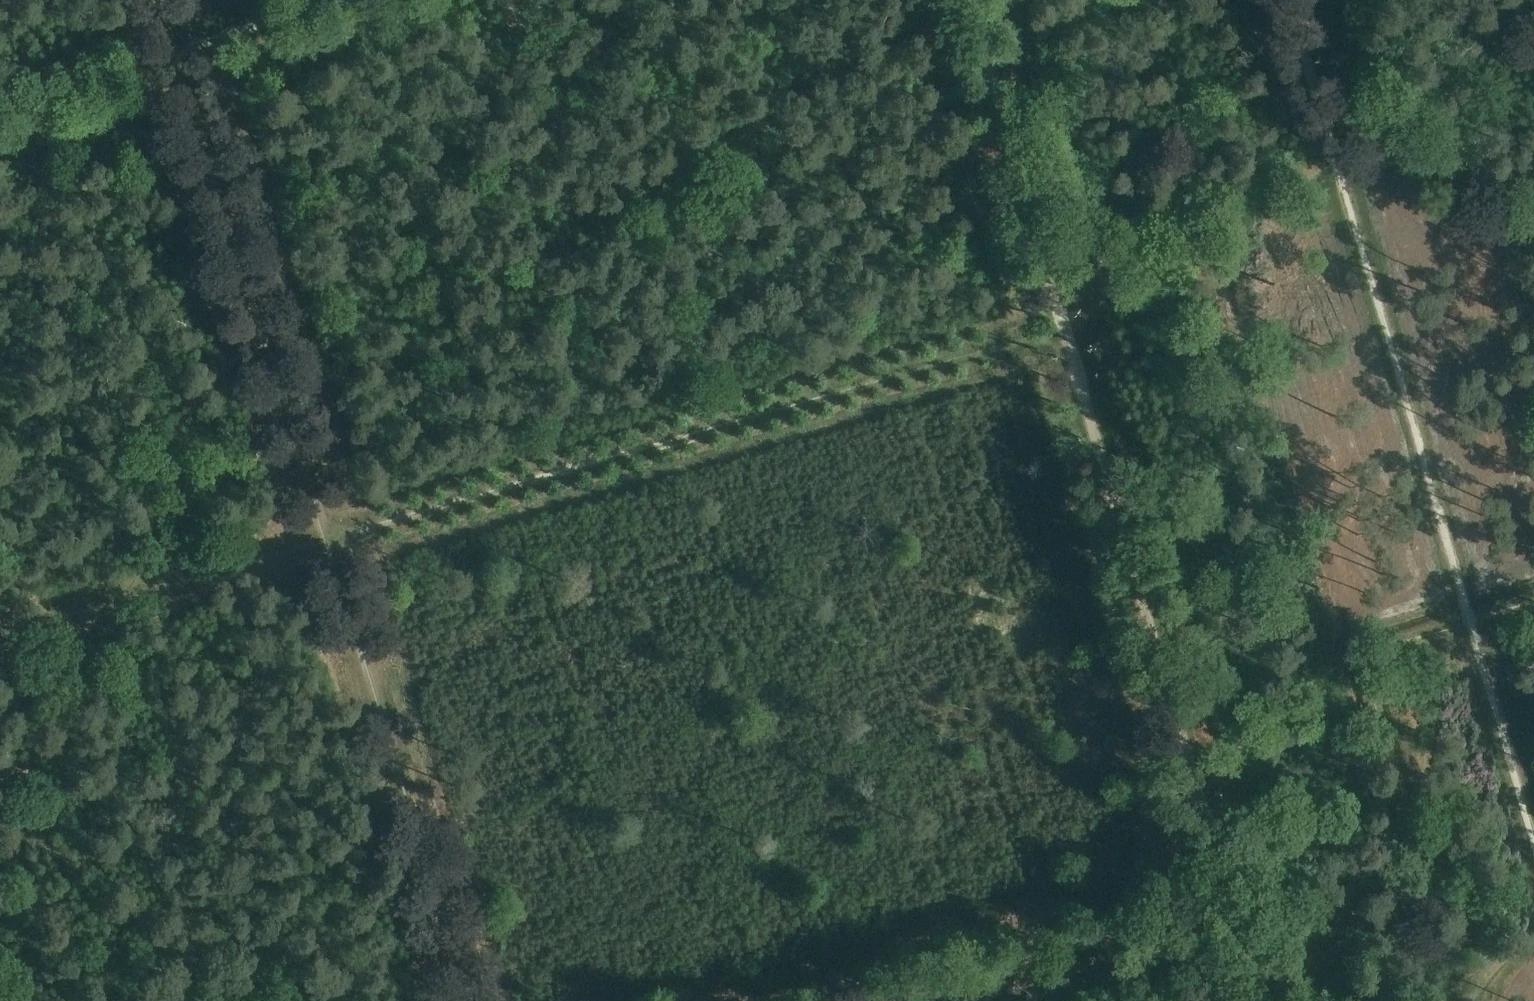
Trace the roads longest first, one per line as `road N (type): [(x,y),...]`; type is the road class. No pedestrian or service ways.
road 1 (track): [(970,0),(1265,1000)]
road 2 (track): [(176,53),(0,115)]
road 3 (track): [(176,53),(332,0)]

